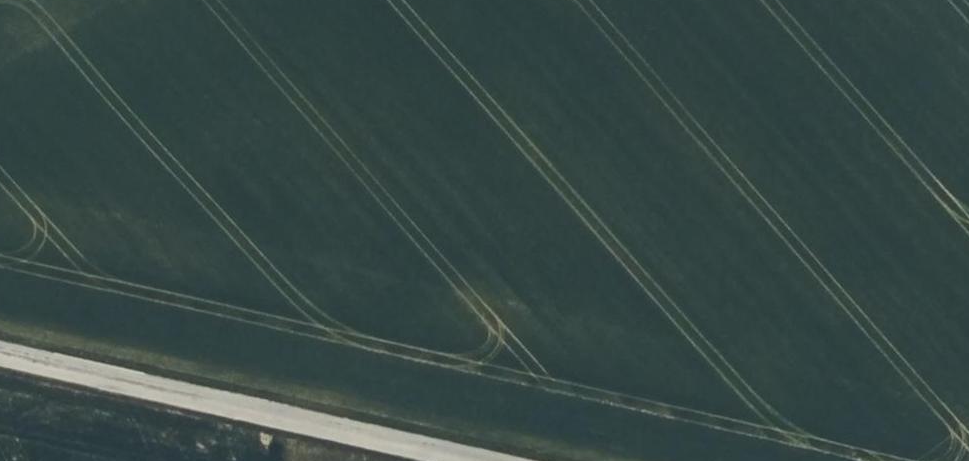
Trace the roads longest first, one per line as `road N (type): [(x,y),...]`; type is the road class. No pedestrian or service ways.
road 1 (tertiary): [(477,460),(0,353)]

